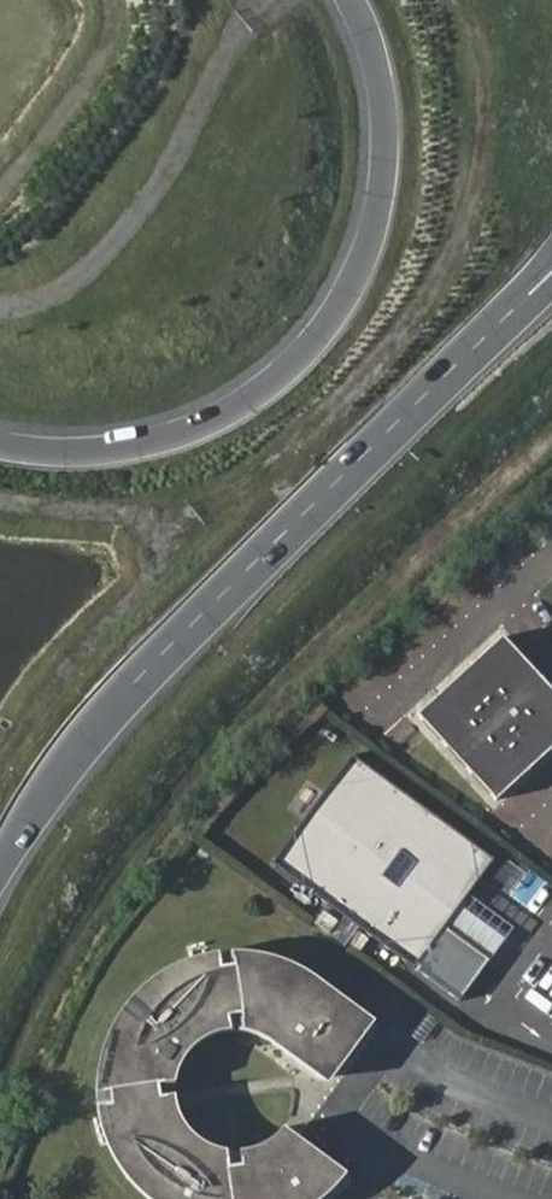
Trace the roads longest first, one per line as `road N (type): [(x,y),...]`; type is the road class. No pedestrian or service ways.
road 1 (motorway): [(350,0),(384,97),(388,168),(361,273),(328,326),(289,369),(220,417),(161,440),(53,454),(0,448)]
road 2 (motorway): [(121,708),(165,639),(551,256)]
road 3 (motorway): [(121,708),(551,292)]
road 4 (track): [(262,0),(216,71),(172,163),(61,293),(0,307)]
road 5 (track): [(112,0),(113,37),(96,71),(0,188)]
road 6 (motorway): [(0,867),(121,708)]

